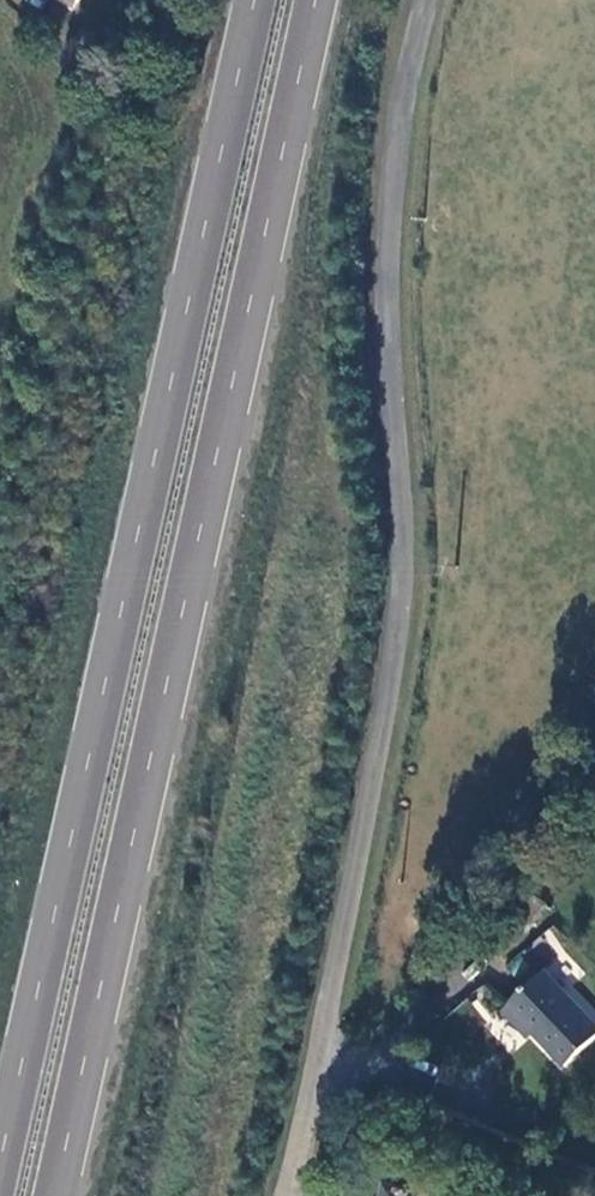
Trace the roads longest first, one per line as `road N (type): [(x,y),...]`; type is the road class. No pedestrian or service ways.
road 1 (trunk): [(265,0),(1,1195)]
road 2 (trunk): [(64,1195),(323,0)]
road 3 (unclassified): [(422,0),(400,85),(384,307),(407,581),(365,861),(293,1195)]

